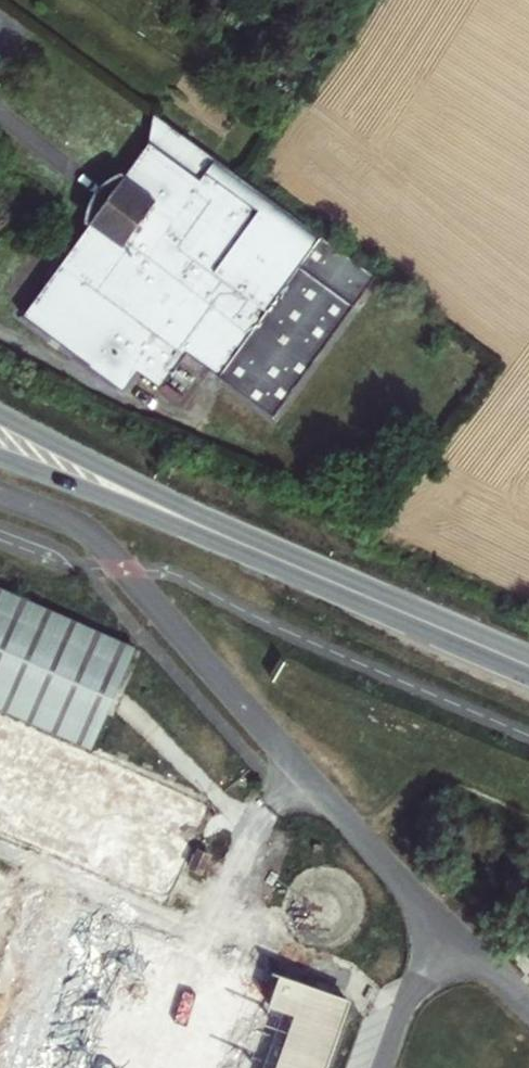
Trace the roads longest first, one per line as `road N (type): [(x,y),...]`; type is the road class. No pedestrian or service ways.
road 1 (secondary): [(316,577),(0,417)]
road 2 (secondary): [(0,457),(316,577)]
road 3 (secondary): [(316,577),(528,668)]

